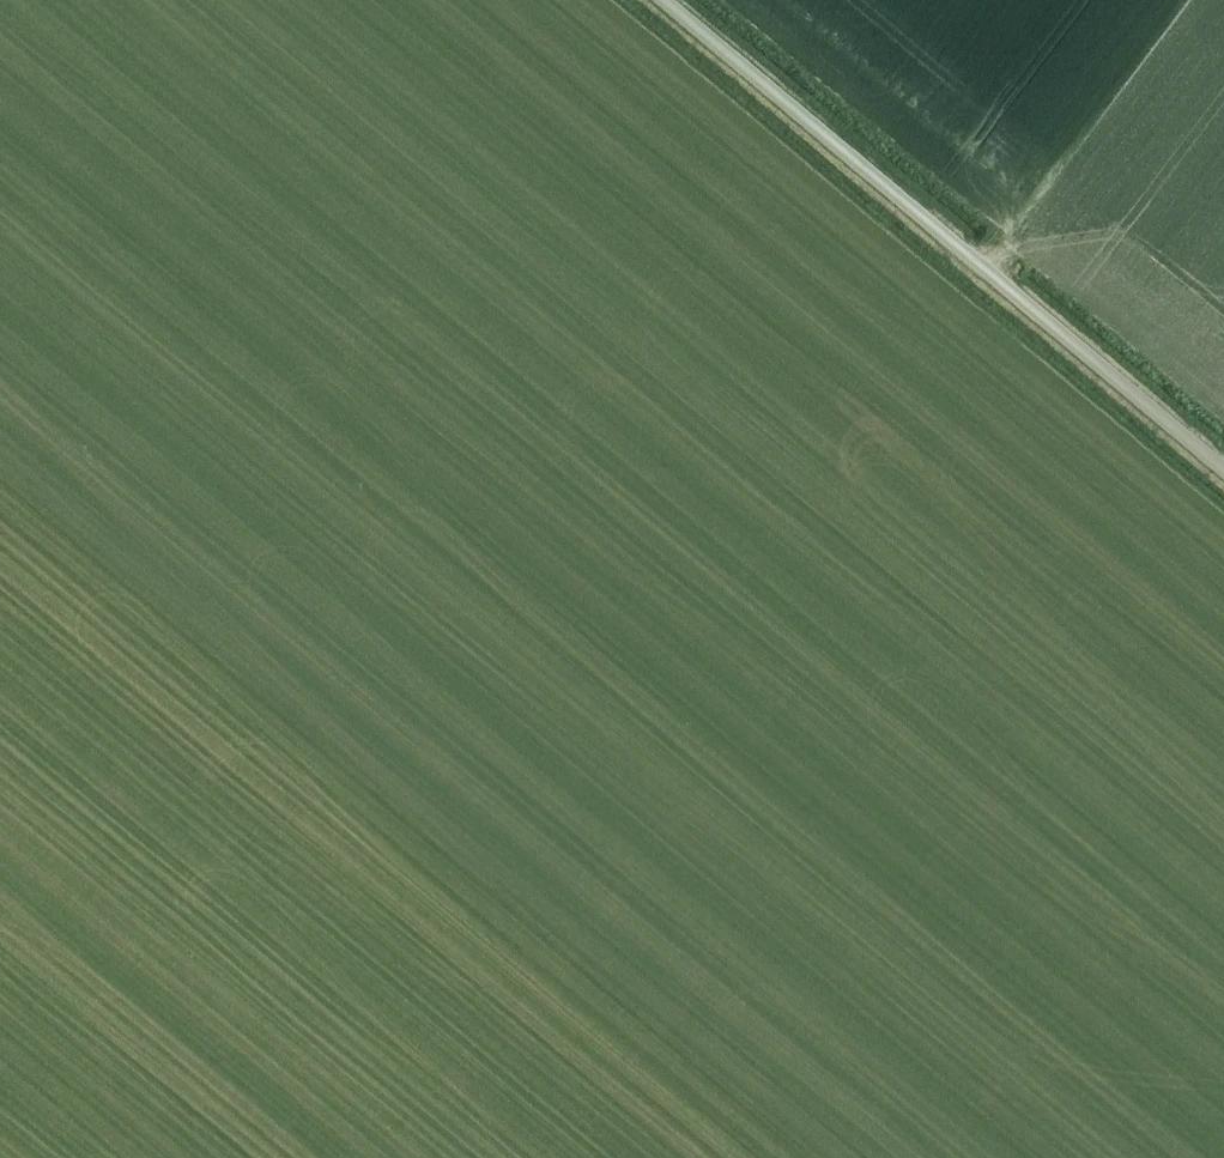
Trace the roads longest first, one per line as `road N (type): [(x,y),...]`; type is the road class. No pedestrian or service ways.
road 1 (unclassified): [(1223,471),(662,0)]

